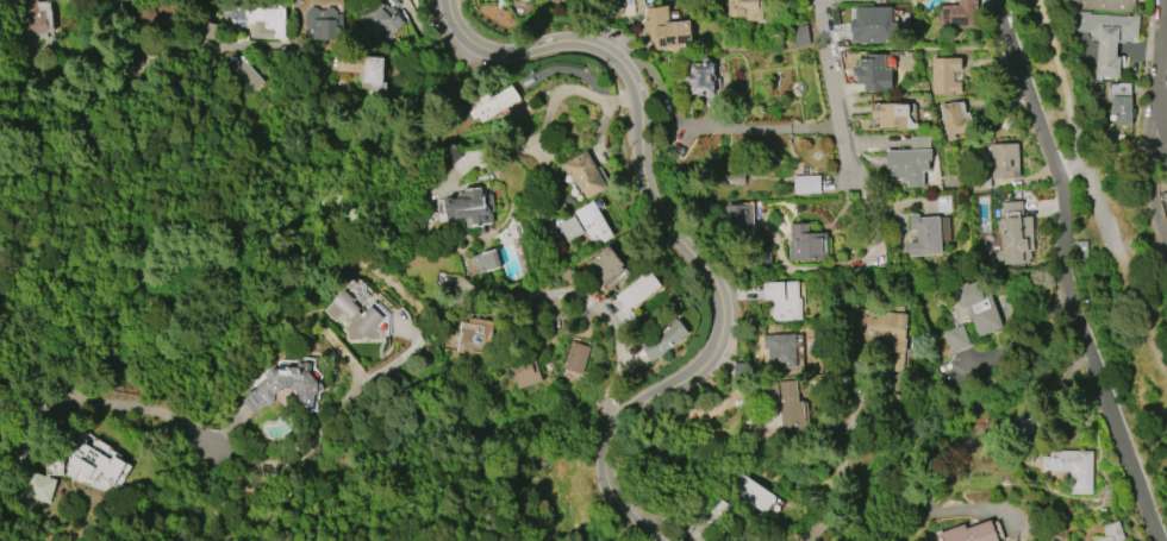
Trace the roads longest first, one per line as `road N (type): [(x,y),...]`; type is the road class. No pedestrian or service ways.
road 1 (residential): [(49,407),(160,414),(248,463),(292,464),(318,439),(327,415),(400,358),(425,323),(473,295),(572,296),(610,314),(624,341),(610,405),(613,433)]
road 2 (secondary): [(445,0),(470,34),(499,45),(580,40),(616,59),(636,105),(653,194),(722,296),(716,347),(692,377),(628,411),(606,446),(610,486),(647,540)]
road 3 (residential): [(998,0),(1067,182),(1081,352),(1156,540)]
road 4 (residential): [(107,33),(121,61),(288,48)]
road 5 (residential): [(819,0),(855,191)]
road 6 (residential): [(1164,0),(1153,141),(1166,146)]

